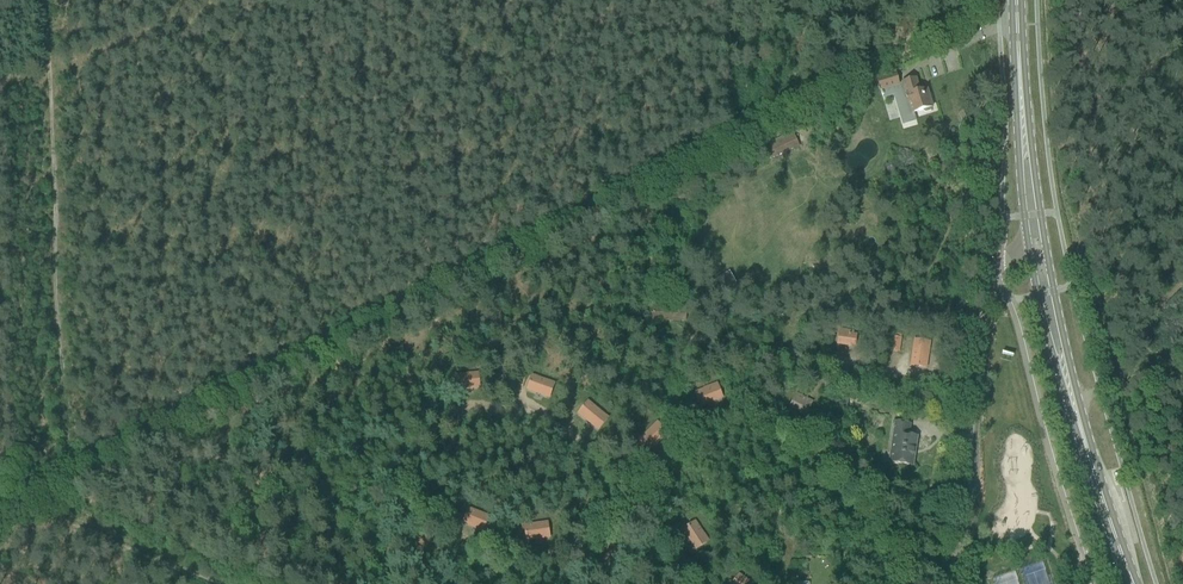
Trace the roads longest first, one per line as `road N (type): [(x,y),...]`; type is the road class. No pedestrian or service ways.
road 1 (residential): [(911,581),(867,496),(832,454),(795,429),(726,418),(699,426),(632,496)]
road 2 (residential): [(977,384),(641,334)]
road 3 (residential): [(632,496),(607,530),(567,556),(516,559),(472,548),(377,475)]
road 4 (residential): [(377,475),(445,418),(523,413),(551,422),(632,496)]
road 5 (primary): [(1131,583),(1066,384)]
road 6 (unclassified): [(977,384),(974,485),(962,507),(954,583)]
road 7 (unclassified): [(1028,248),(993,268),(977,384)]
road 8 (primary): [(1028,248),(1066,384)]
road 9 (primary): [(1066,384),(1046,249)]
road 10 (primary): [(1046,249),(1023,122)]
road 11 (primary): [(1023,122),(1028,248)]
road 12 (primary): [(1023,122),(1020,0)]

